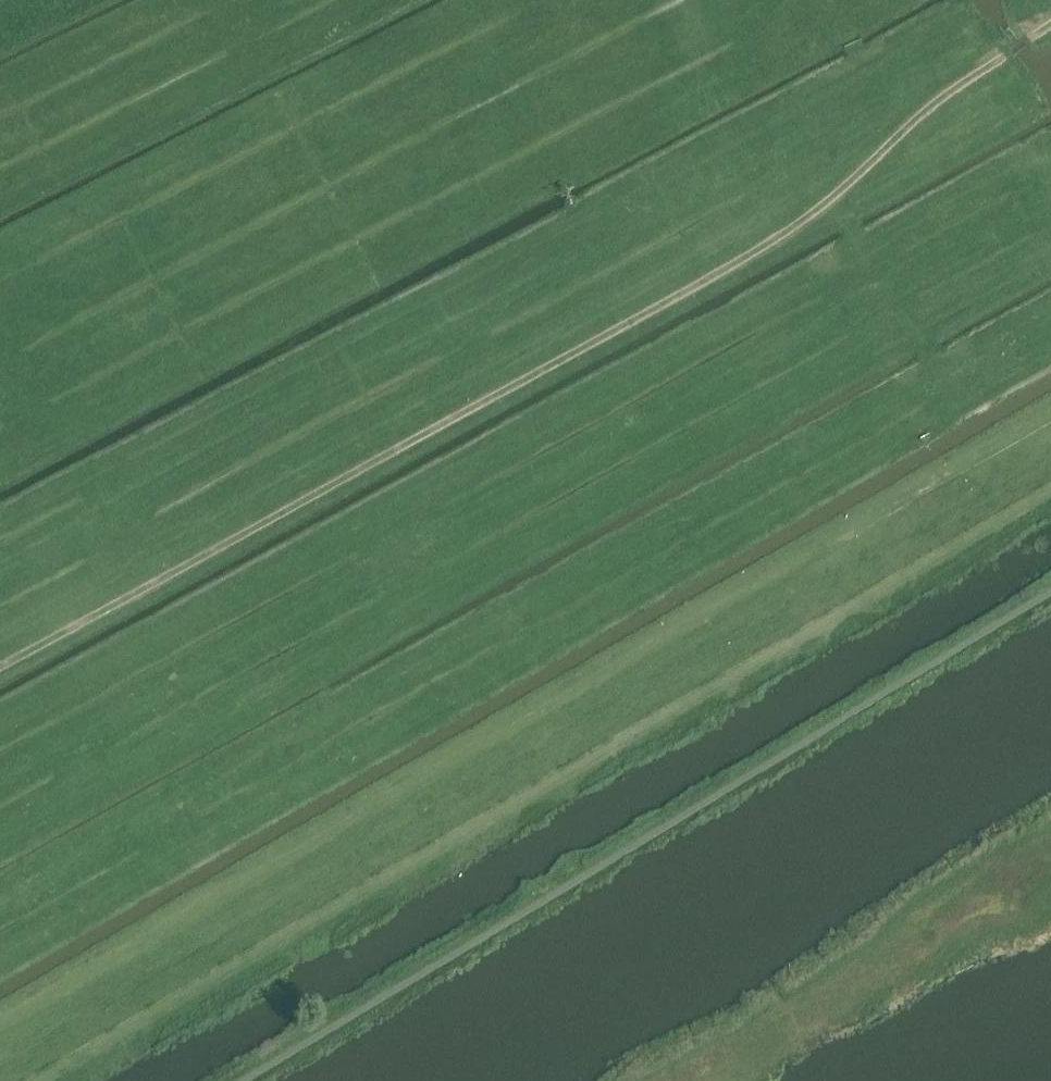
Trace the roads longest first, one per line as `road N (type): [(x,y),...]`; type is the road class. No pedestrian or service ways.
road 1 (track): [(0,664),(793,229),(1050,31)]

